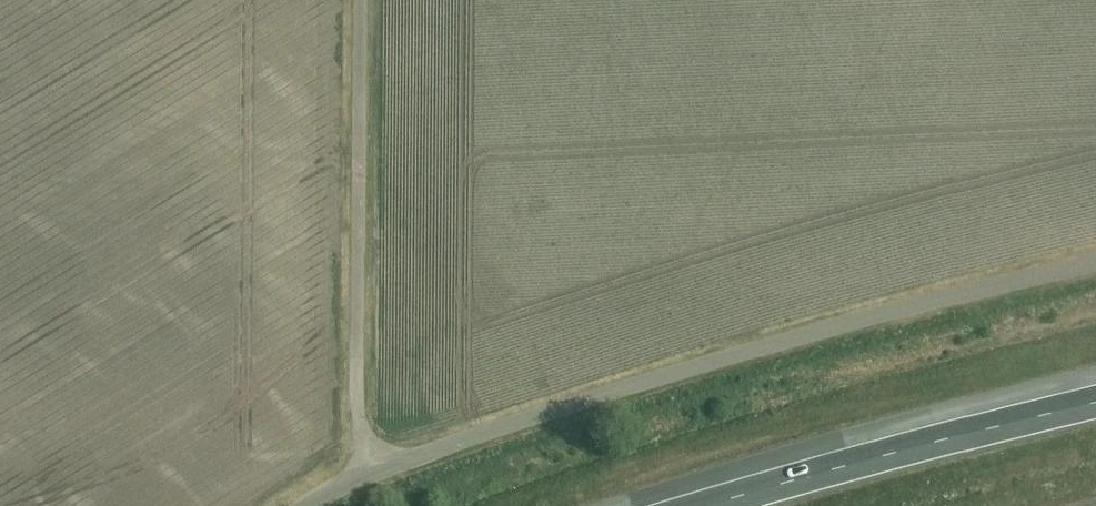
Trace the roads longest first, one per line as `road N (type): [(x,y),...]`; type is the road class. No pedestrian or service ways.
road 1 (unclassified): [(374,471),(765,347),(1095,265)]
road 2 (unclassified): [(374,471),(357,412),(358,0)]
road 3 (motorway): [(1095,407),(713,505)]

